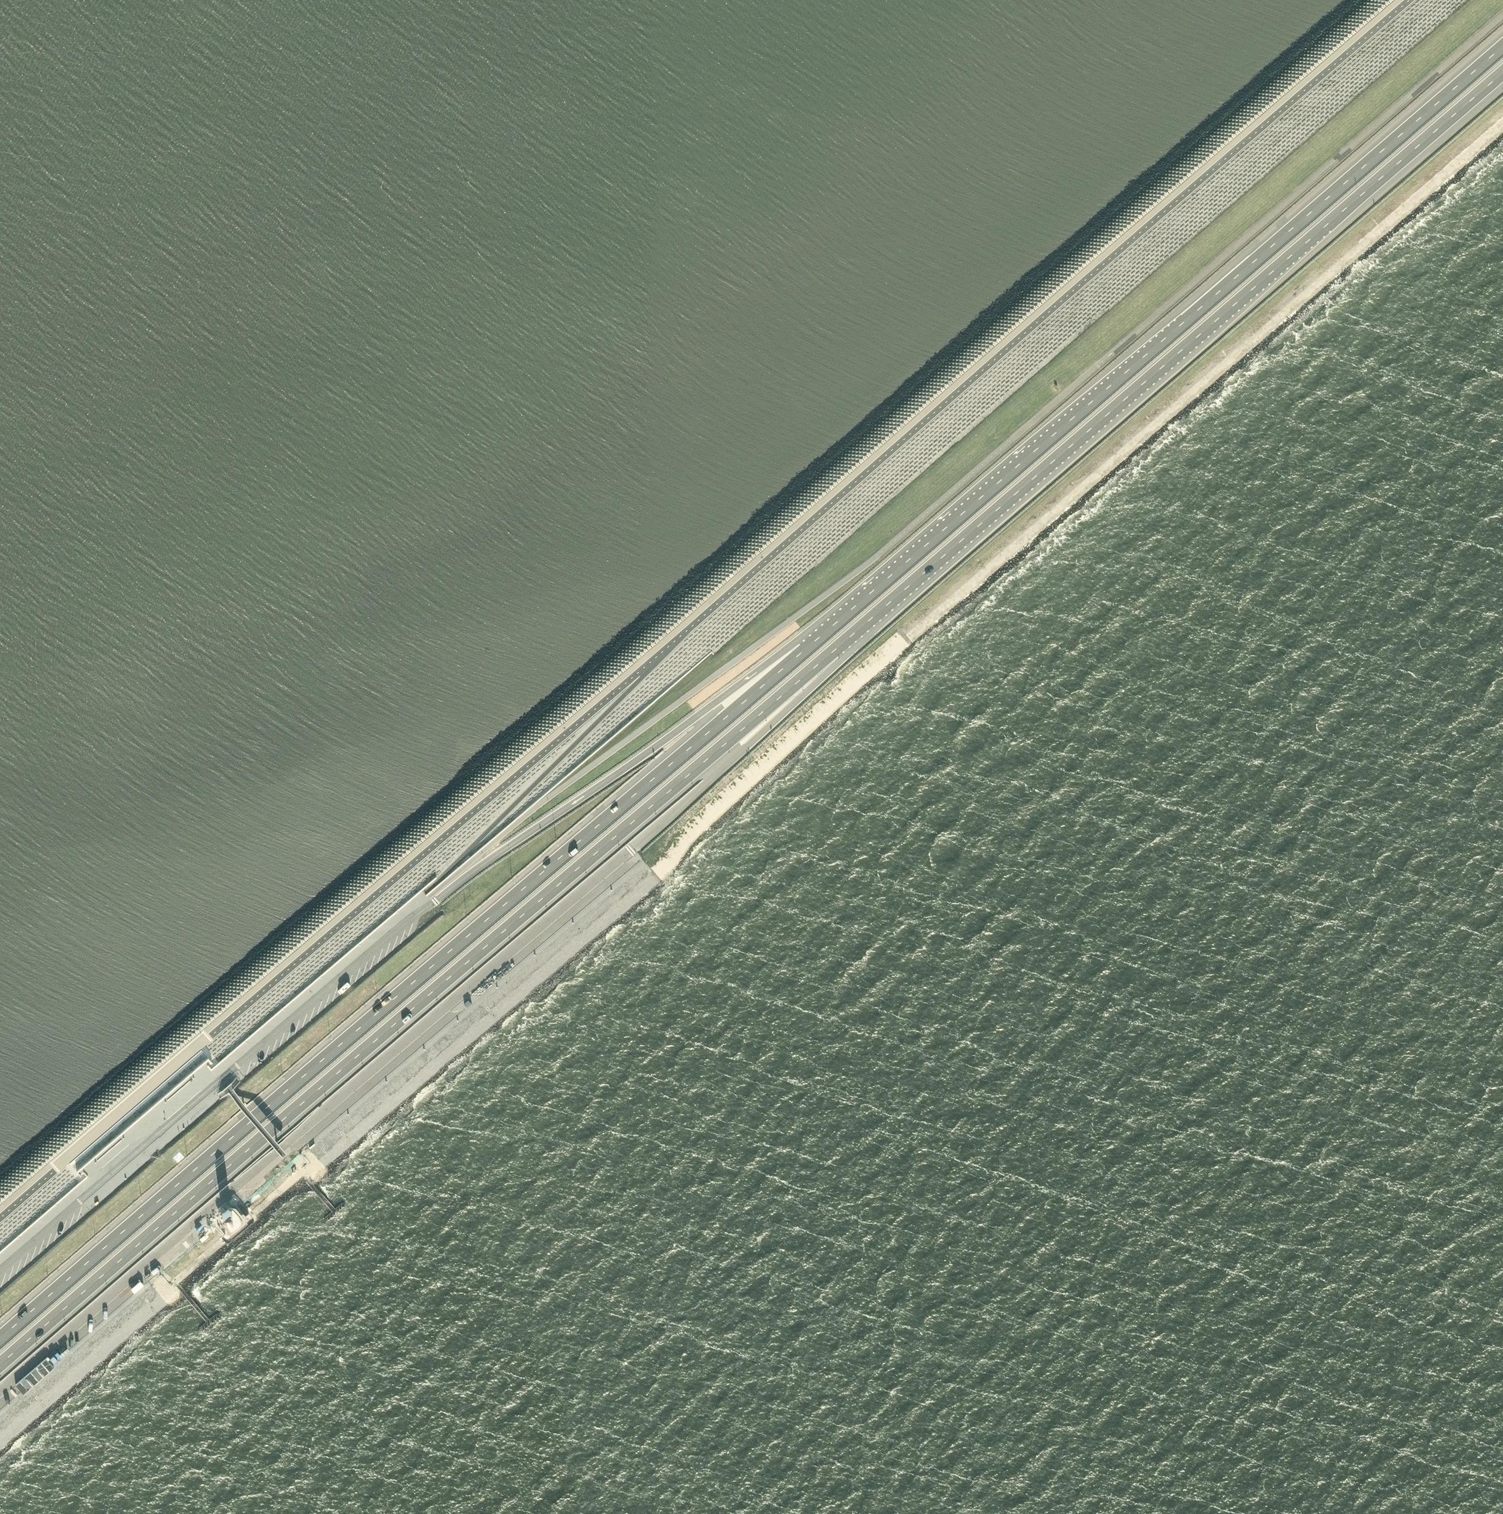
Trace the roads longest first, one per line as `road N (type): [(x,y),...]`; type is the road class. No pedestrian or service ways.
road 1 (motorway): [(0,1363),(832,649)]
road 2 (motorway): [(802,651),(0,1336)]
road 3 (motorway): [(1502,43),(802,651)]
road 4 (motorway): [(832,649),(1502,69)]
road 5 (motorway): [(802,651),(482,860)]
road 6 (motorway): [(630,847),(741,748),(832,649)]

